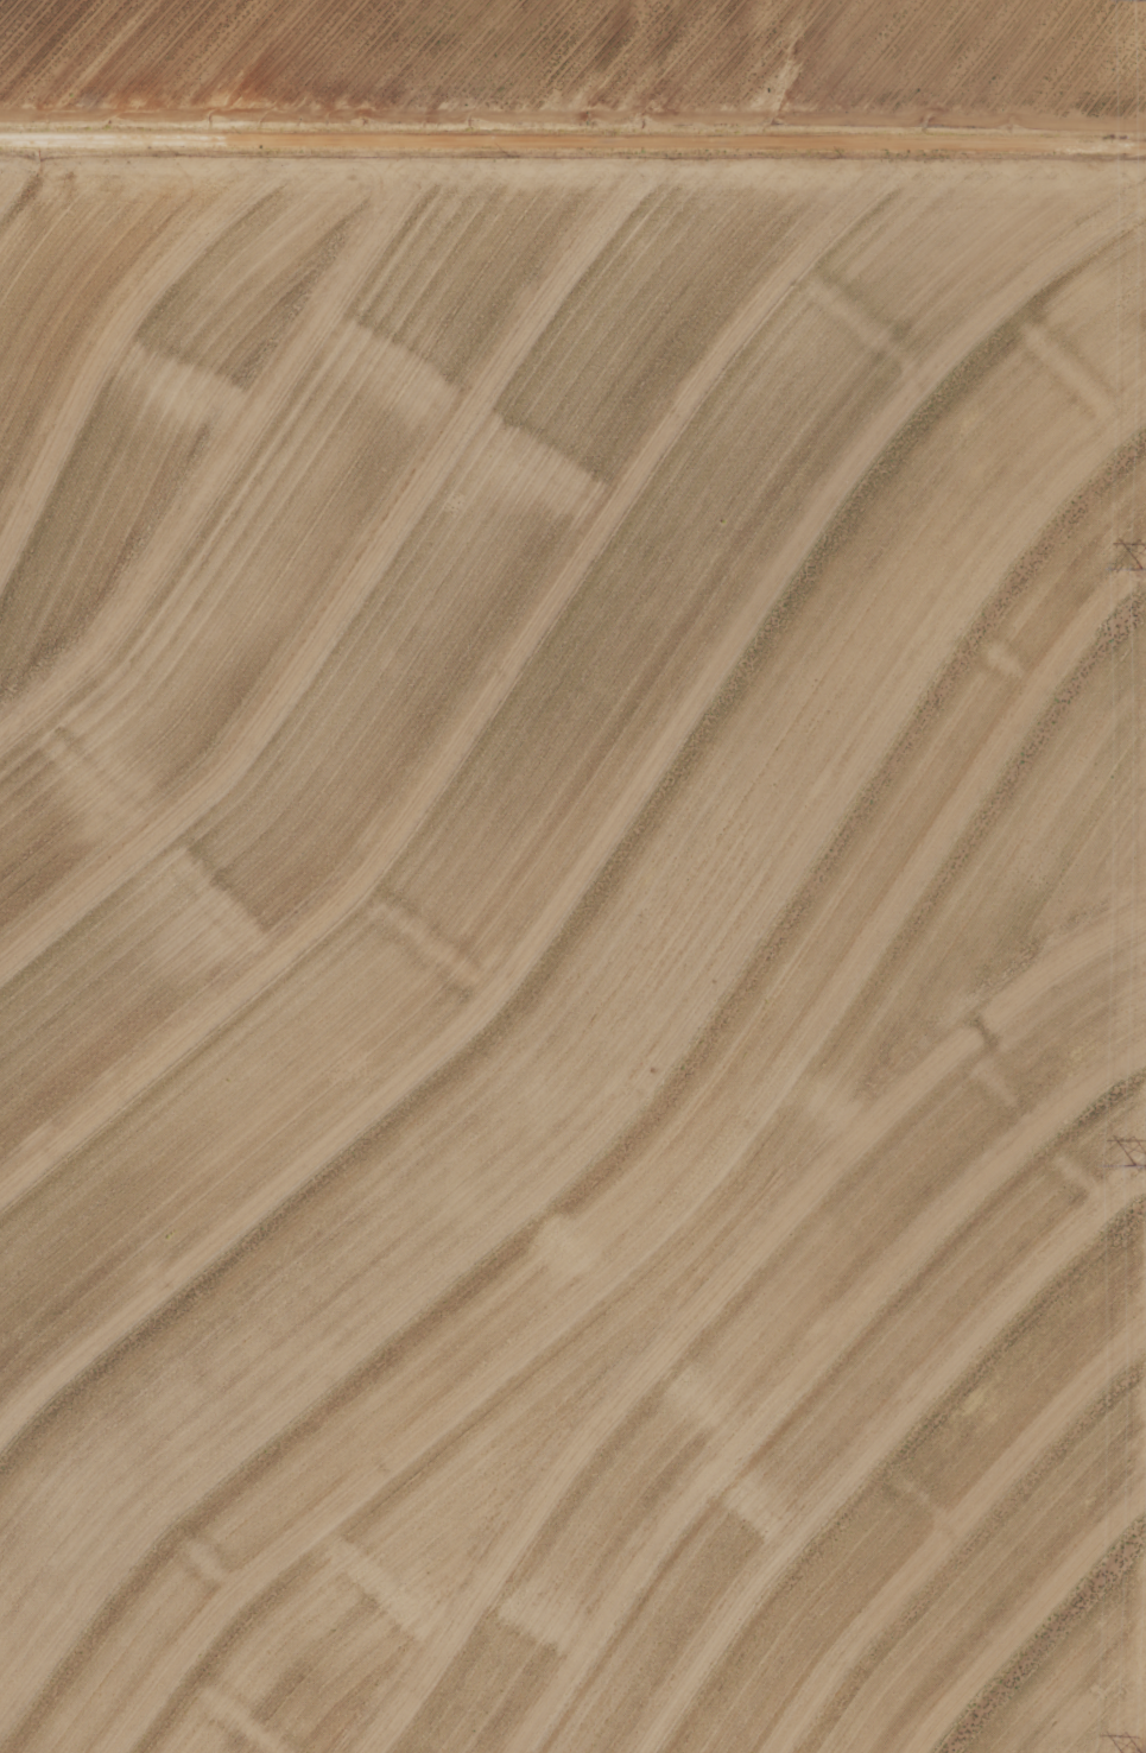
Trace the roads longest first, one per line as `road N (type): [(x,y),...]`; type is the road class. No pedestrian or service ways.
road 1 (residential): [(1145,164),(0,153)]

